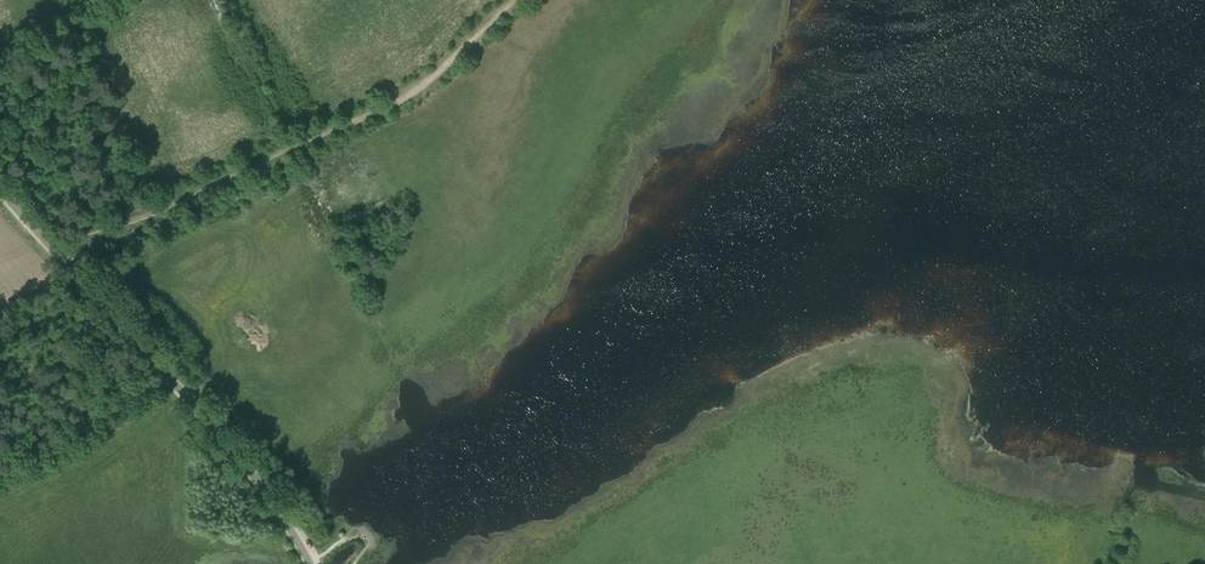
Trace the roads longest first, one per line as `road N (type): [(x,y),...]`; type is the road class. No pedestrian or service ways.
road 1 (track): [(57,253),(403,100),(514,0)]
road 2 (unclassified): [(313,563),(236,453),(0,190)]

